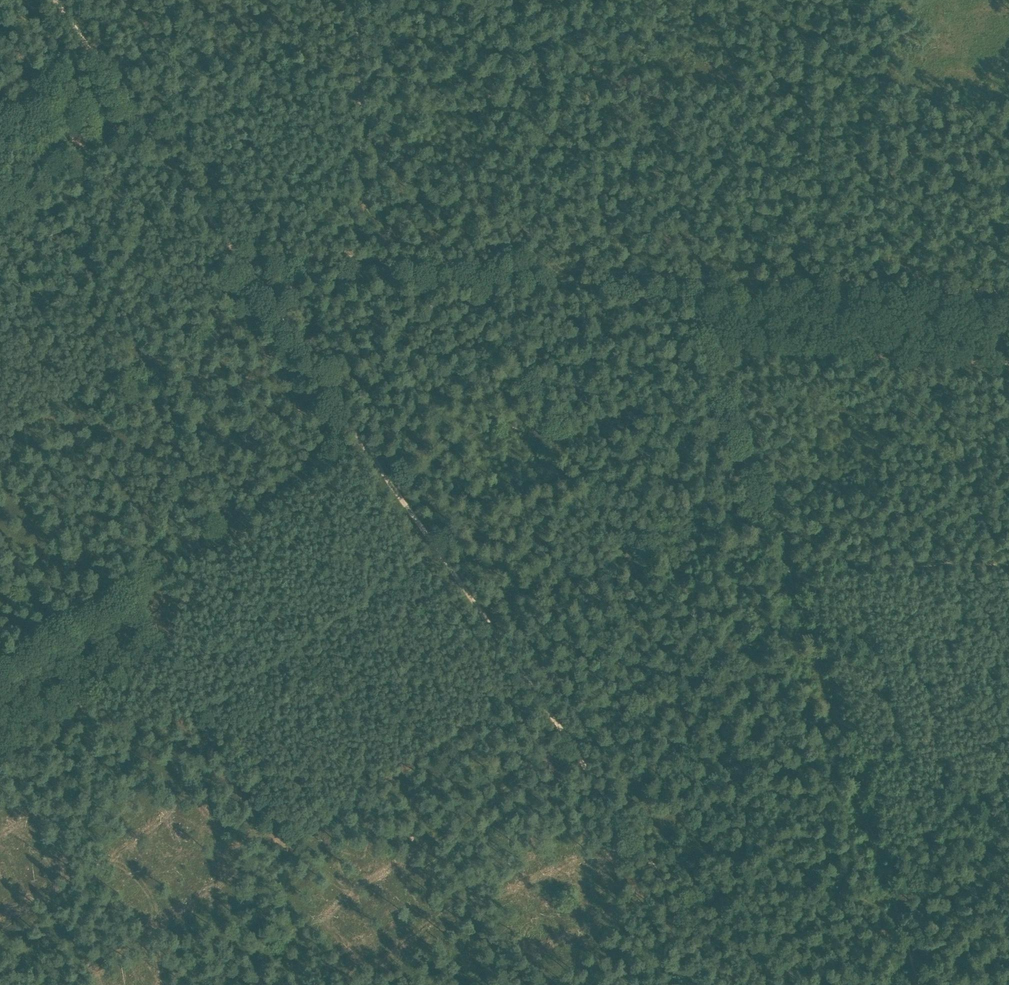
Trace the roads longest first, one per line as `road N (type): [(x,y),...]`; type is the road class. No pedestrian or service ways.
road 1 (track): [(890,899),(787,850),(467,262),(371,256)]
road 2 (track): [(243,258),(356,434),(737,984)]
road 3 (track): [(467,262),(1008,293)]
road 4 (track): [(917,984),(786,557)]
road 5 (track): [(361,0),(362,213),(371,256),(243,258)]
road 6 (track): [(305,464),(0,652)]
road 7 (track): [(243,258),(56,0)]
road 8 (track): [(692,276),(786,557)]
road 9 (track): [(717,343),(1008,362)]
road 10 (track): [(786,557),(1008,564)]

